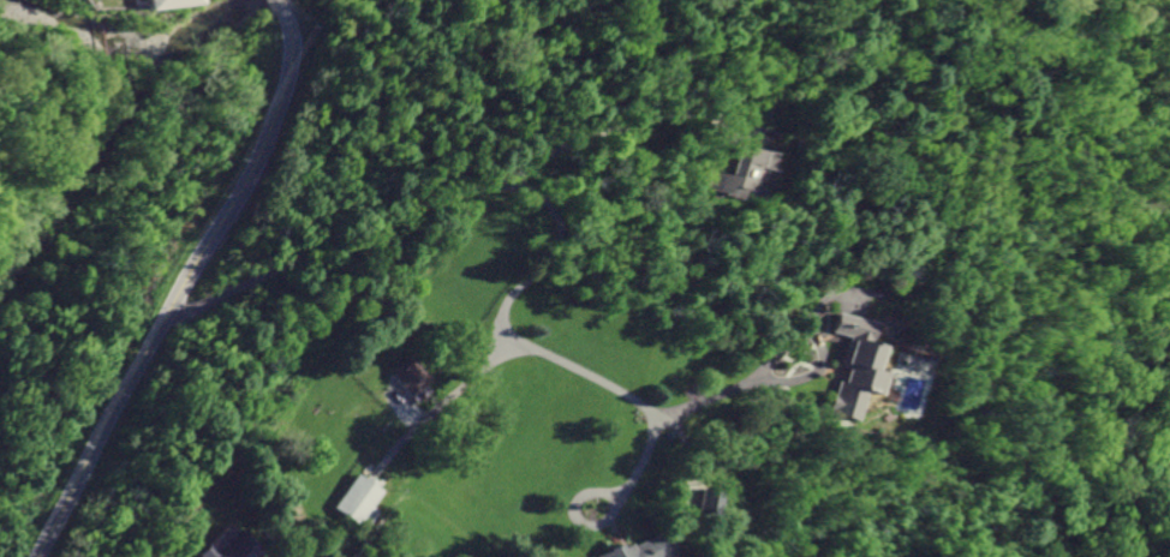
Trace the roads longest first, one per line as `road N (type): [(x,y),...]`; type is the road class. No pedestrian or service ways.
road 1 (residential): [(277,11),(288,50),(282,97),(249,175),(40,556)]

